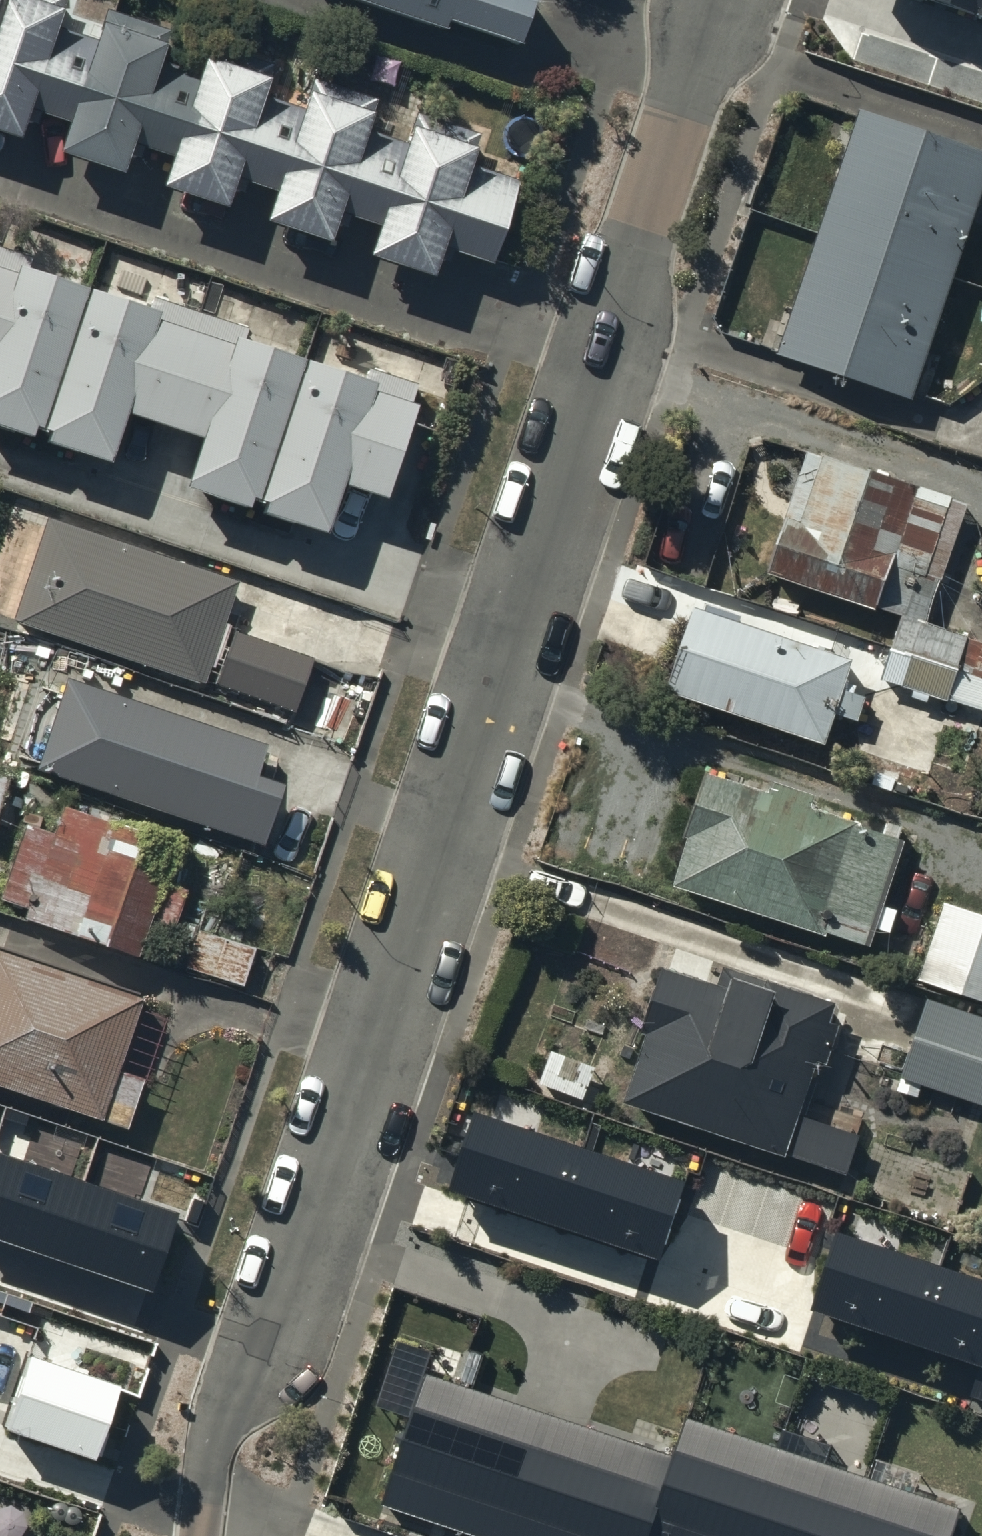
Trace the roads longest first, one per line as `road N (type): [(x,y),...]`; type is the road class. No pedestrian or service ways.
road 1 (residential): [(723,0),(331,1191),(228,1403),(204,1535)]

